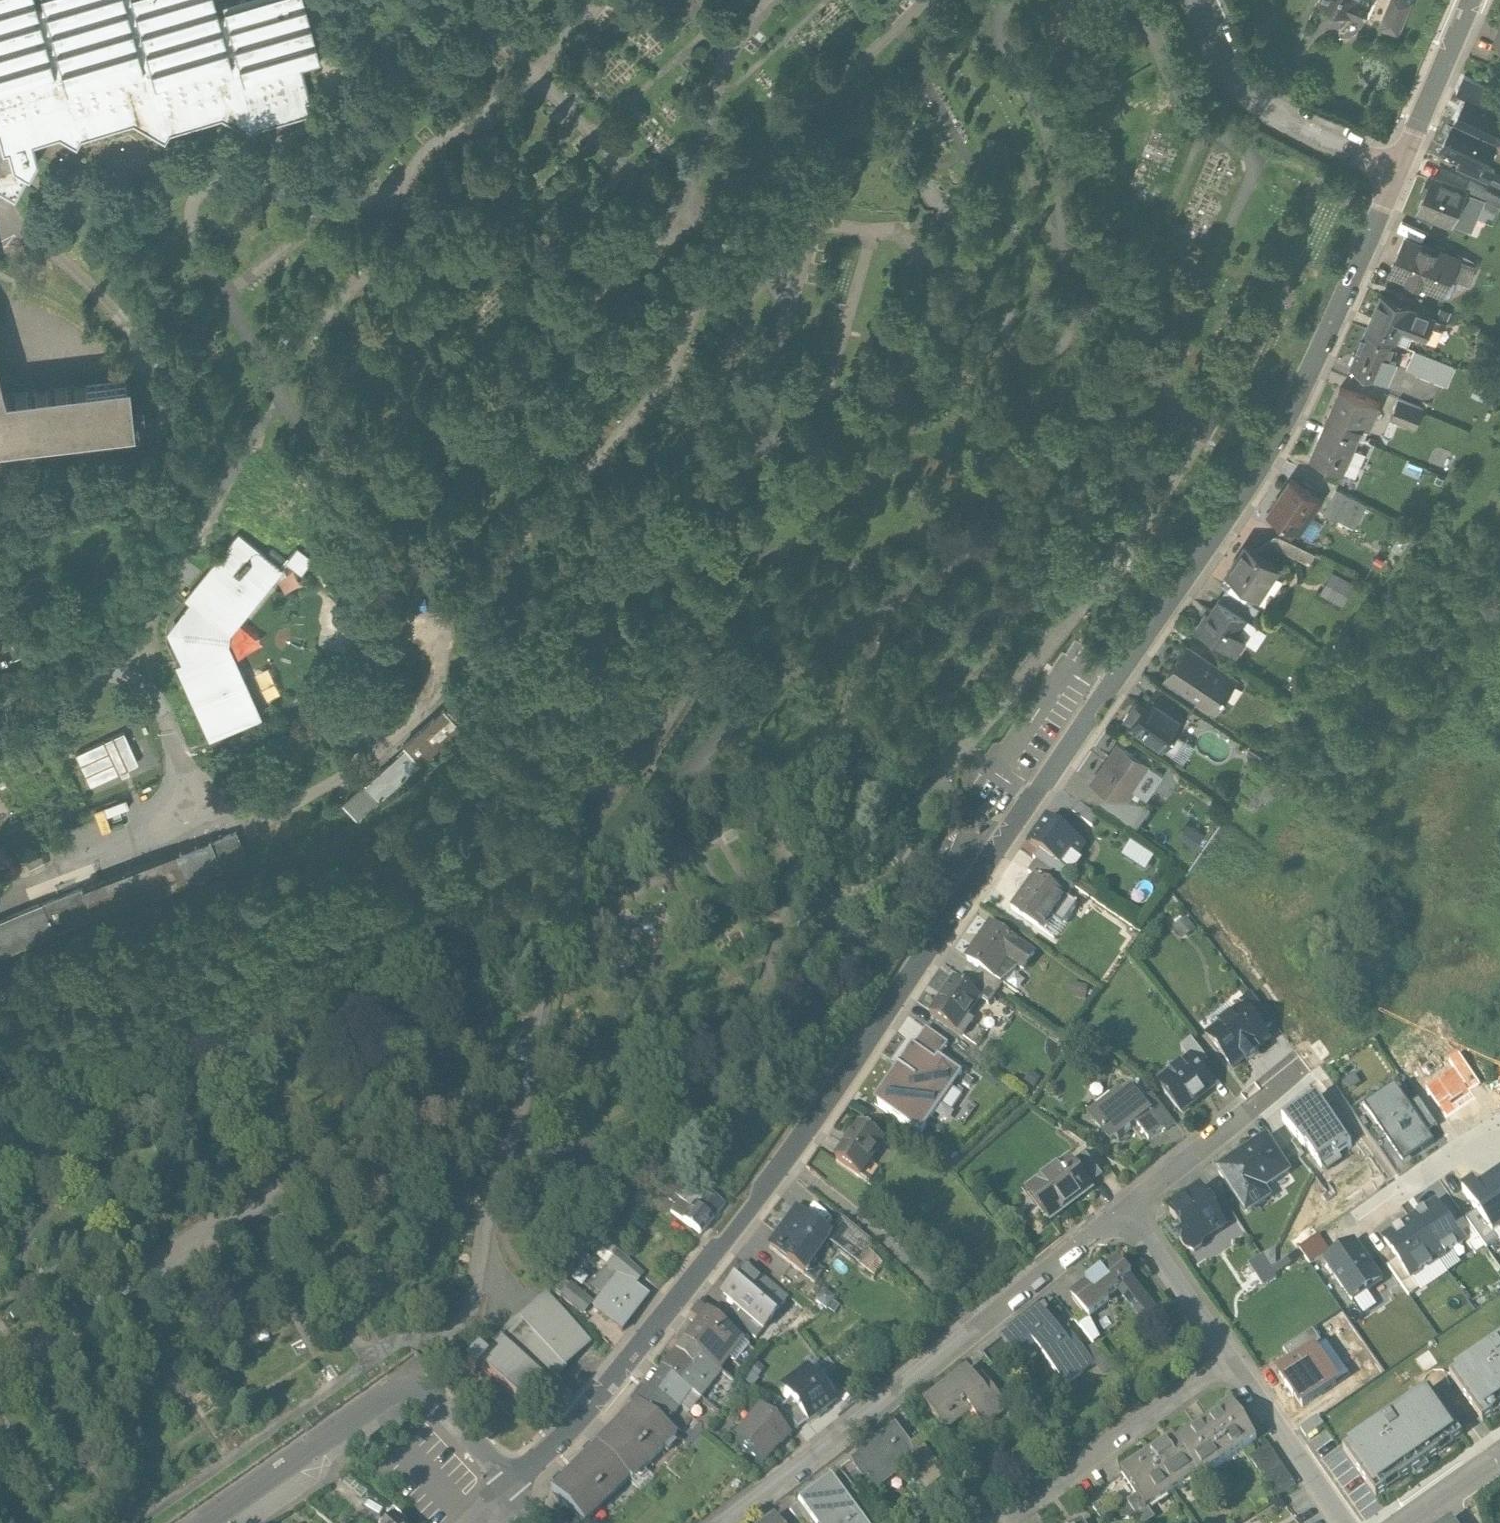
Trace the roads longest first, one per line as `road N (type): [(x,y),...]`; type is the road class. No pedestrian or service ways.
road 1 (residential): [(533,1467),(618,1378),(988,874),(1236,511),(1291,417),(1403,160)]
road 2 (residential): [(728,1522),(1126,1206)]
road 3 (residential): [(192,1522),(418,1365),(533,1467)]
road 4 (residential): [(1233,1363),(1000,1522)]
road 5 (residential): [(1202,0),(1220,52),(1267,103),(1403,160)]
road 6 (residential): [(1126,1206),(1298,1069)]
road 7 (residential): [(1342,1522),(1233,1363)]
road 8 (residential): [(1126,1206),(1233,1363)]
road 9 (residential): [(1403,160),(1471,0)]
road 10 (residential): [(1394,1201),(1499,1133)]

